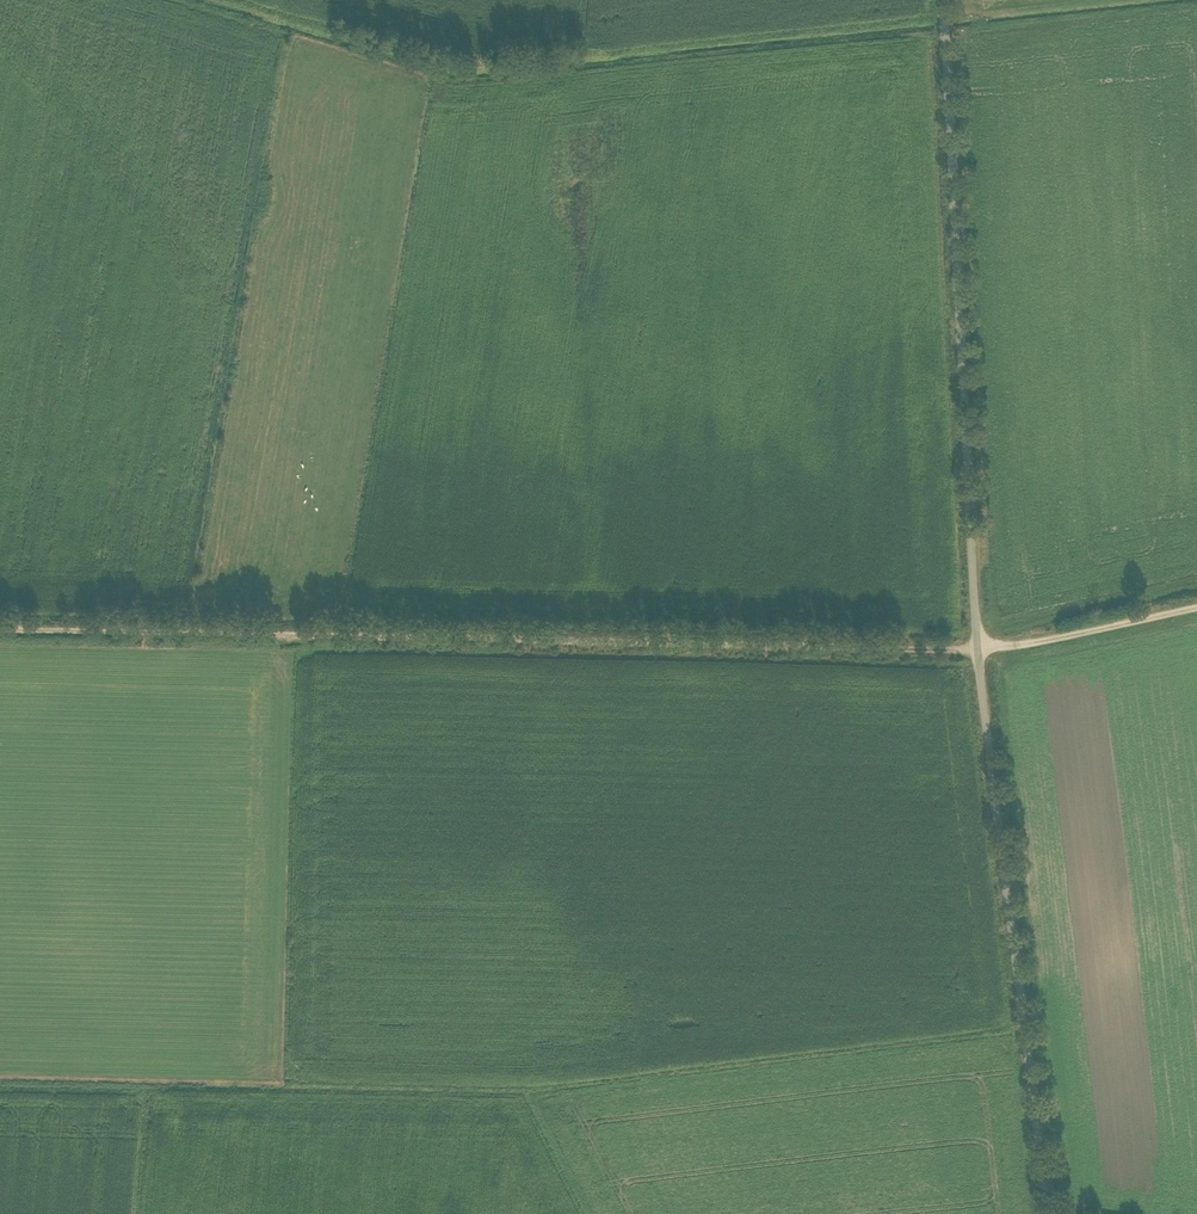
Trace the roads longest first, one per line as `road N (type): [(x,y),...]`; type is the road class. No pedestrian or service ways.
road 1 (unclassified): [(1052,1213),(969,578),(942,0)]
road 2 (track): [(0,627),(976,647)]
road 3 (track): [(1196,599),(976,647)]

